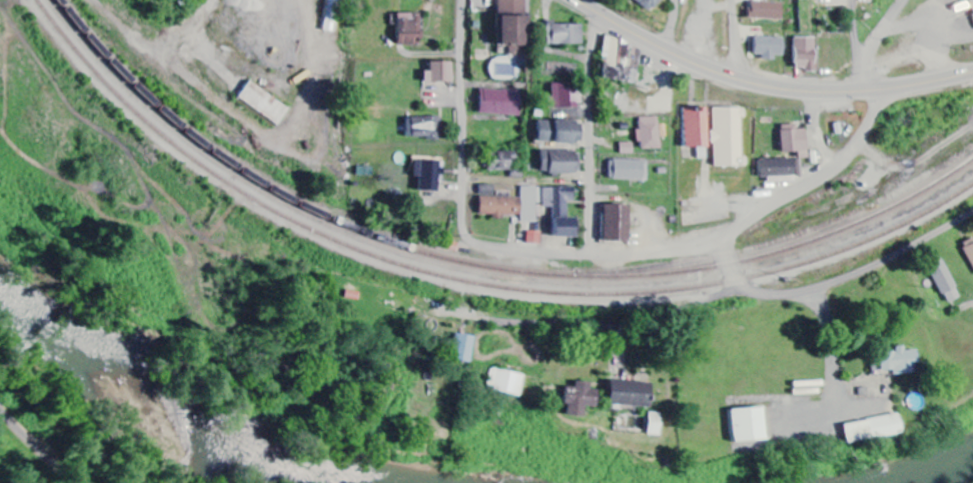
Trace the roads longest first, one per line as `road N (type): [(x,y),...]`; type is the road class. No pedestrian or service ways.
road 1 (primary): [(578,0),(729,77),(807,92),(872,91)]
road 2 (residential): [(731,240),(760,209),(840,164),(874,117),(853,0)]
road 3 (residential): [(594,254),(593,0)]
road 4 (residential): [(748,290),(788,295),(820,288),(972,214)]
road 5 (residential): [(464,217),(466,0)]
road 6 (residential): [(594,254),(498,249),(473,240),(464,217)]
road 7 (residential): [(594,254),(691,251),(731,240)]

